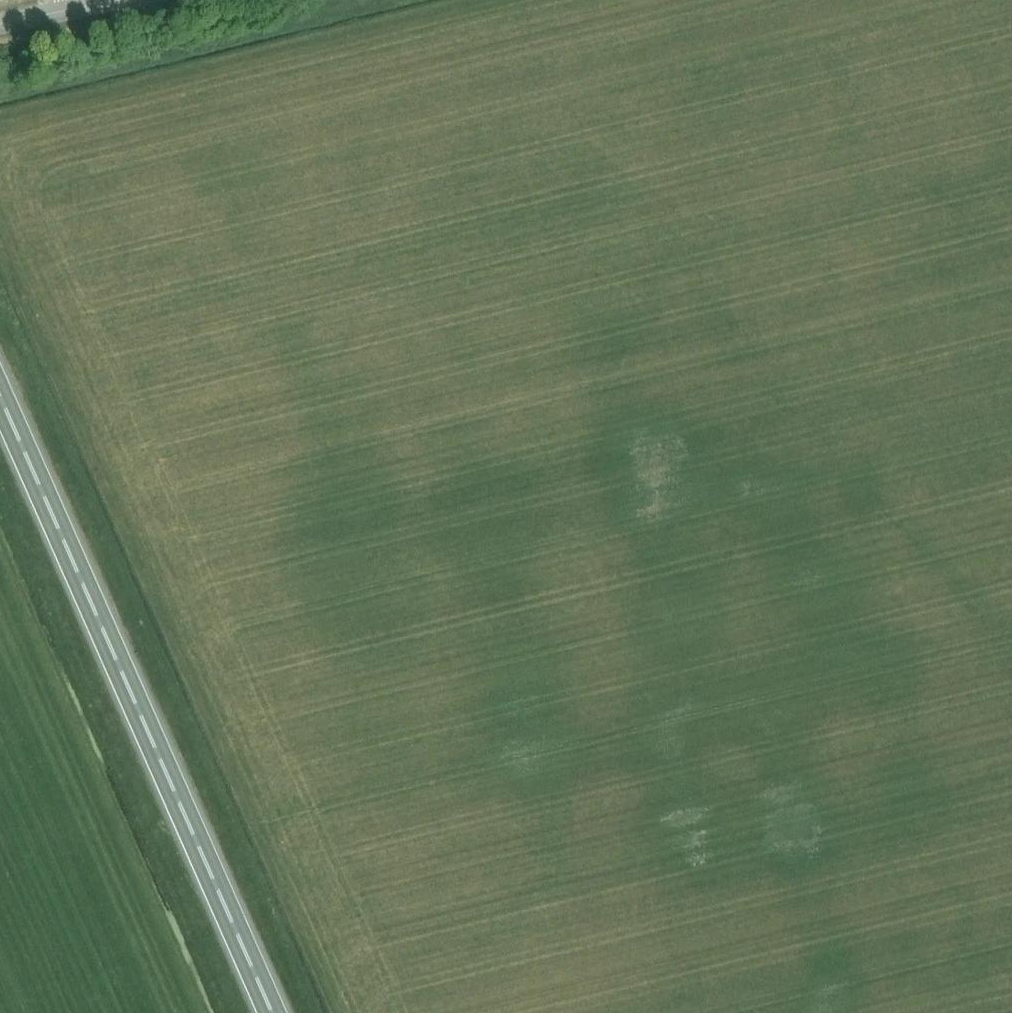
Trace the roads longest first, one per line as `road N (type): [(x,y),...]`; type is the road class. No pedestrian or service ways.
road 1 (trunk): [(272,1012),(0,394)]

